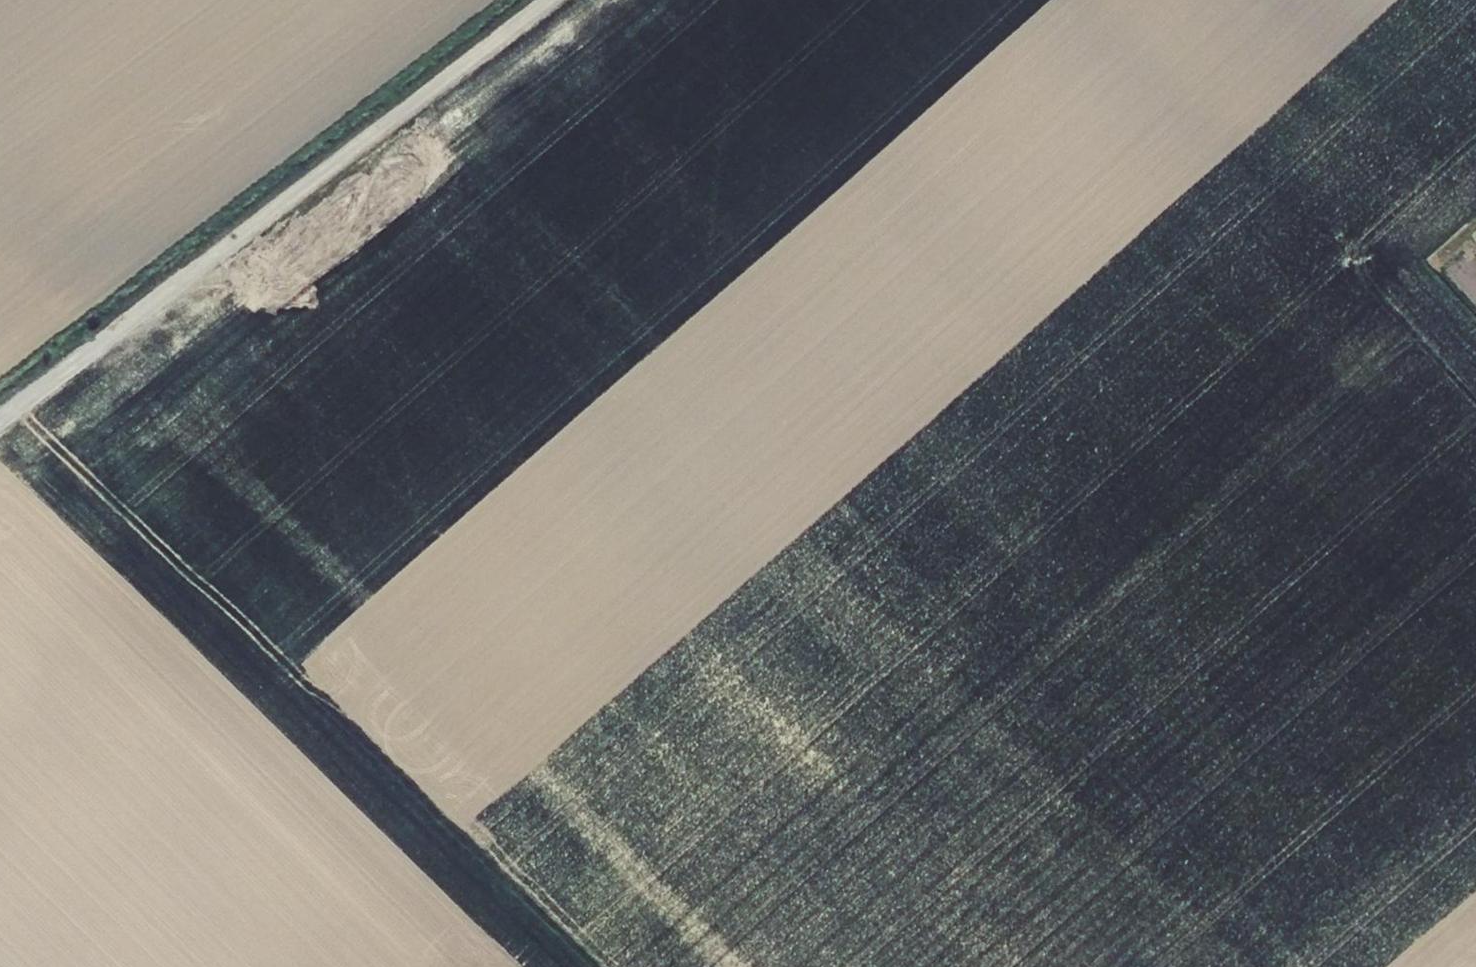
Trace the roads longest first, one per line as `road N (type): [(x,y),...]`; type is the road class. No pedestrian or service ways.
road 1 (track): [(520,0),(0,395)]

